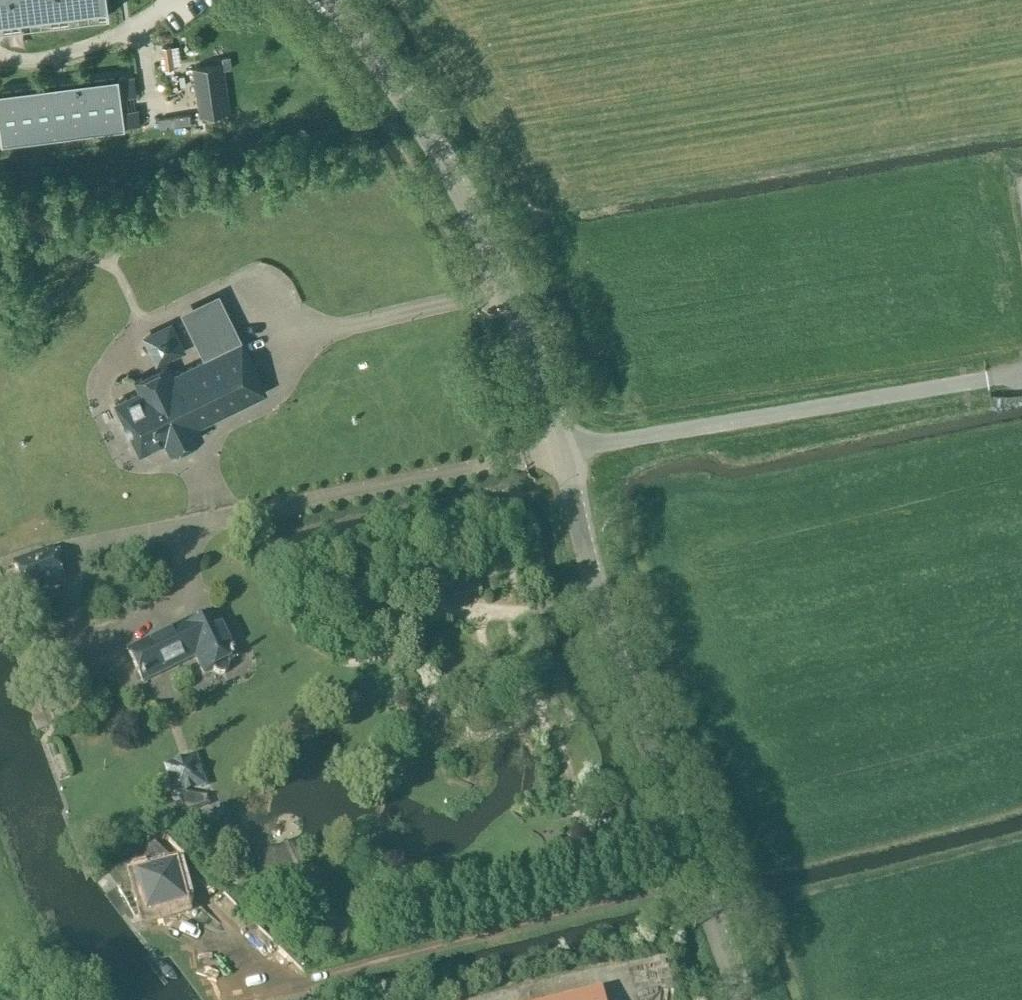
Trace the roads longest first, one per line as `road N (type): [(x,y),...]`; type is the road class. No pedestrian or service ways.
road 1 (unclassified): [(334,0),(421,126),(511,298),(547,397),(596,594),(696,886)]
road 2 (track): [(584,452),(1021,374)]
road 3 (residential): [(272,994),(696,886)]
road 4 (unclassified): [(696,886),(735,999)]

